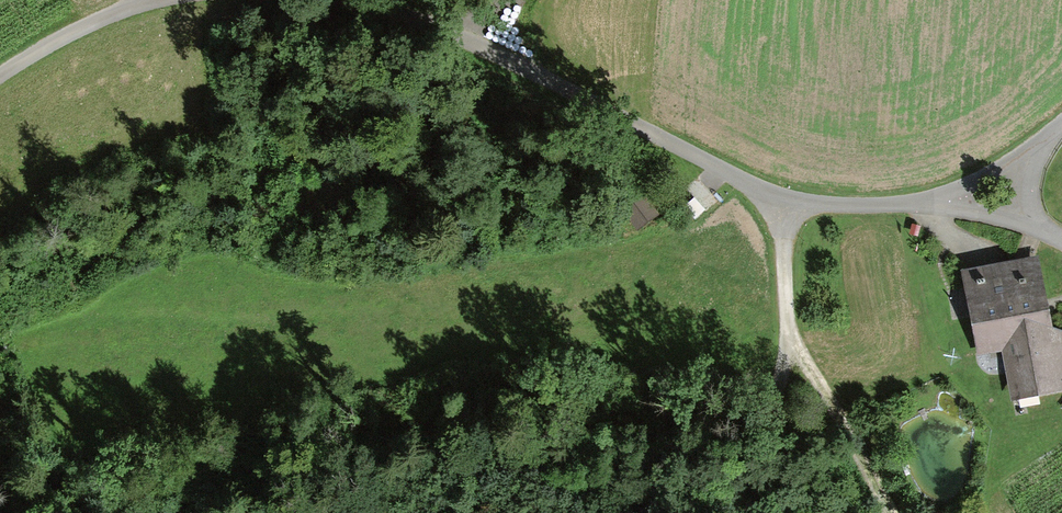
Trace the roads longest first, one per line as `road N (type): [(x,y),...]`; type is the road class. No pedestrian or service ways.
road 1 (track): [(777,204),(480,29),(410,0)]
road 2 (track): [(777,204),(783,343),(745,512)]
road 3 (track): [(885,512),(783,343)]
road 4 (track): [(146,0),(0,71)]
road 5 (track): [(933,206),(777,204)]
road 6 (track): [(1061,123),(1031,154),(933,206)]
road 7 (track): [(933,206),(1023,219),(1061,243)]

